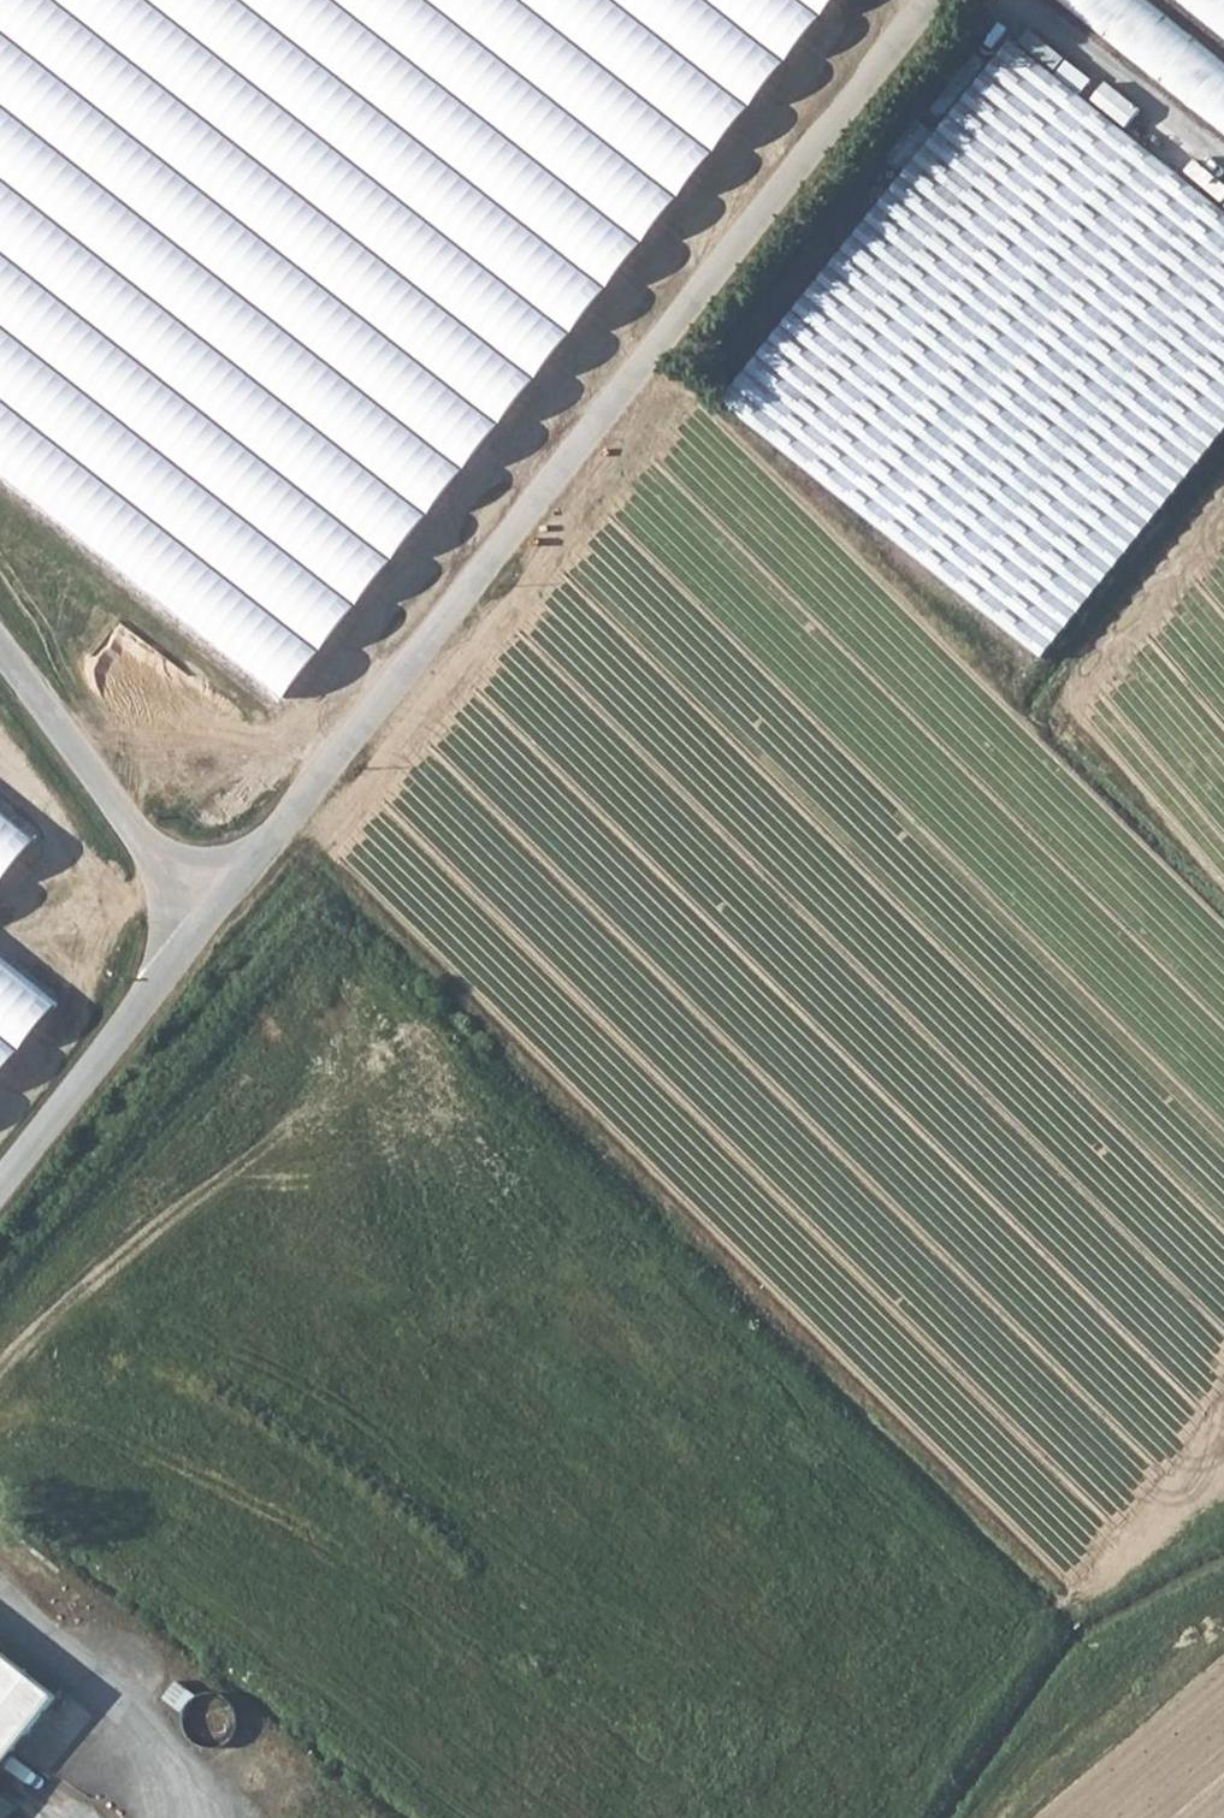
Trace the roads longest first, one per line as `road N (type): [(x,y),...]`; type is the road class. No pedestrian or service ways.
road 1 (unclassified): [(202,922),(933,0)]
road 2 (unclassified): [(202,922),(0,648)]
road 3 (unclassified): [(0,1176),(202,922)]

